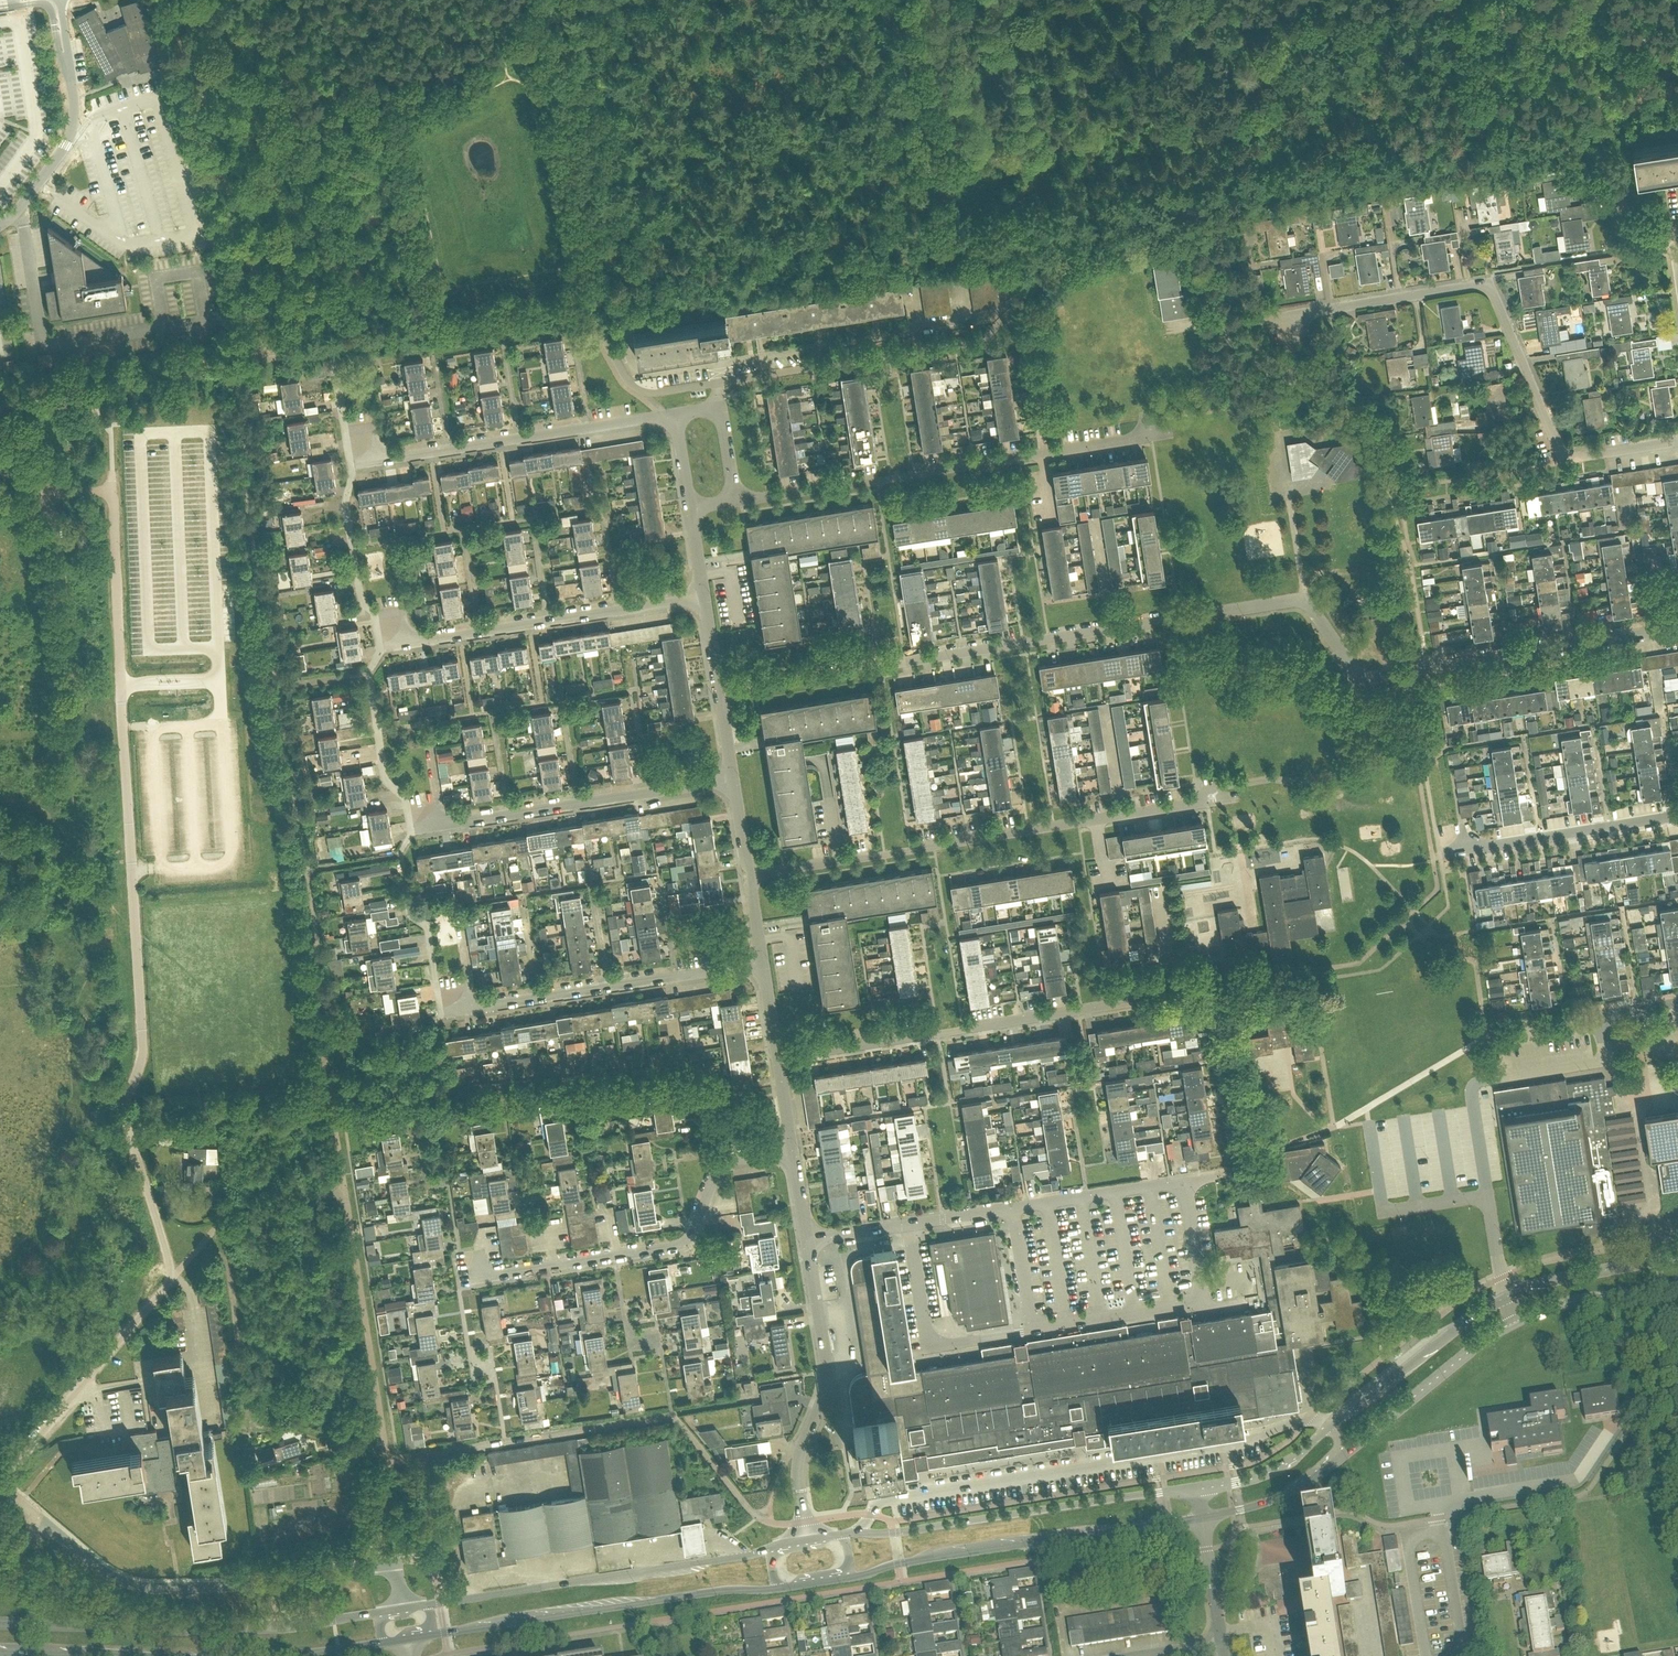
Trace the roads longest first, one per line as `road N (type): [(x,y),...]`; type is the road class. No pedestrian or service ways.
road 1 (unclassified): [(720,691),(1288,601),(1311,607),(1355,671),(1370,677),(1677,628)]
road 2 (tertiary): [(1677,1256),(1565,1279),(1488,1306),(1282,1463),(1196,1486)]
road 3 (tertiary): [(1200,1518),(1270,1502),(1310,1481),(1514,1321),(1677,1285)]
road 4 (residential): [(1677,441),(1564,455),(1483,285),(1256,318)]
road 5 (residential): [(1185,1181),(1200,1281),(1191,1303),(932,1346),(923,1336),(908,1224)]
road 6 (residential): [(403,1608),(396,1561),(232,1586),(139,1586),(112,1577),(38,1513)]
road 7 (residential): [(736,501),(1143,437)]
road 8 (residential): [(778,1058),(1171,990)]
road 9 (tertiary): [(378,1612),(217,1628),(0,1624)]
road 10 (tertiary): [(1196,1486),(892,1533),(841,1534)]
road 11 (tertiary): [(851,1578),(1200,1518)]
road 12 (tertiary): [(432,1635),(780,1589)]
road 13 (residential): [(753,875),(1097,819)]
road 14 (tertiary): [(770,1549),(427,1605)]
road 15 (track): [(1450,0),(1384,24),(1228,44),(1117,0)]
road 16 (residential): [(392,616),(396,643),(705,595)]
road 17 (residential): [(416,831),(734,779)]
road 18 (residential): [(448,1015),(763,963)]
road 19 (residential): [(373,462),(676,415)]
road 20 (unclassified): [(806,1539),(799,1463),(828,1366),(807,1239)]
road 21 (residential): [(908,1224),(1185,1181)]
road 22 (residential): [(1427,1655),(1409,1541),(1444,1535),(1463,1655)]
road 23 (residential): [(2,1483),(174,1274)]
road 24 (track): [(892,0),(953,239)]
road 25 (track): [(205,1239),(222,1248),(250,1414),(265,1428),(293,1427)]
road 26 (residential): [(1449,853),(1677,814)]
road 27 (track): [(268,359),(212,135)]
road 28 (residential): [(616,1255),(682,1245),(727,1162),(791,1150)]
road 29 (residential): [(717,311),(624,326),(637,371),(715,363)]
road 30 (residential): [(715,363),(918,329)]
road 31 (residential): [(1677,1001),(1494,1041)]
road 32 (residential): [(174,1274),(126,1116)]
road 33 (tertiary): [(0,1652),(142,1655)]
road 34 (track): [(212,135),(174,0)]
road 35 (unclassified): [(1221,1643),(1200,1518)]

